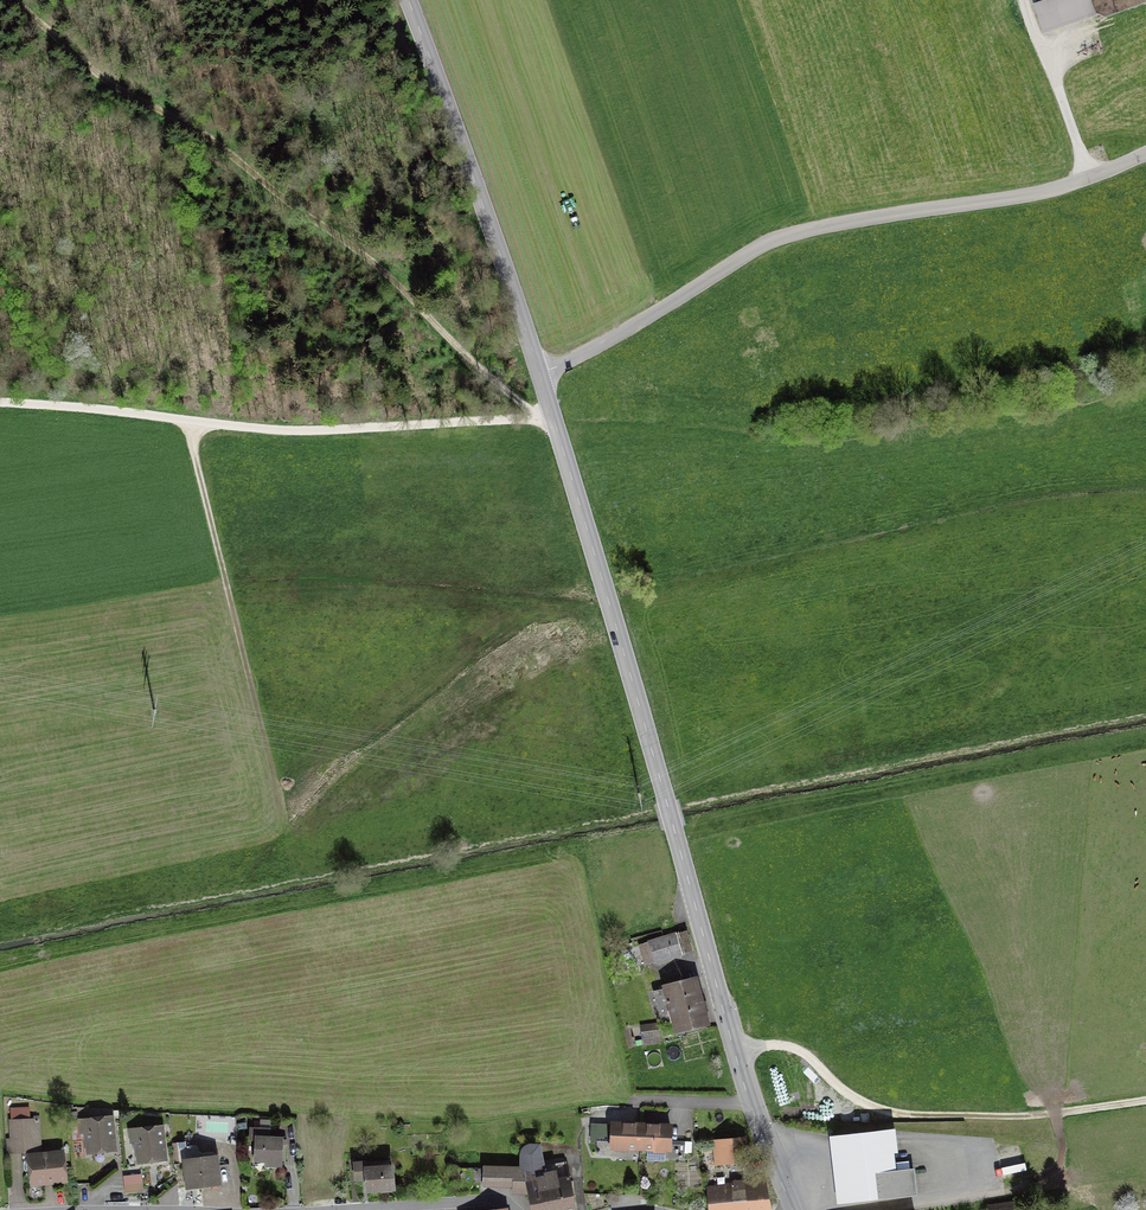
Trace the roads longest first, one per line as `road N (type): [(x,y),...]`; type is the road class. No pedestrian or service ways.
road 1 (secondary): [(539,376),(736,1055),(793,1209)]
road 2 (track): [(13,0),(105,81),(194,127),(363,255),(511,398),(550,416)]
road 3 (unclassified): [(539,376),(758,246),(864,220),(998,202),(1145,153)]
road 4 (track): [(0,402),(295,431),(550,416)]
road 5 (track): [(736,1055),(771,1044),(796,1050),(858,1103),(899,1115),(1069,1113),(1145,1101)]
road 6 (secondary): [(405,0),(539,376)]
road 7 (residential): [(316,1209),(478,1198),(517,1209)]

